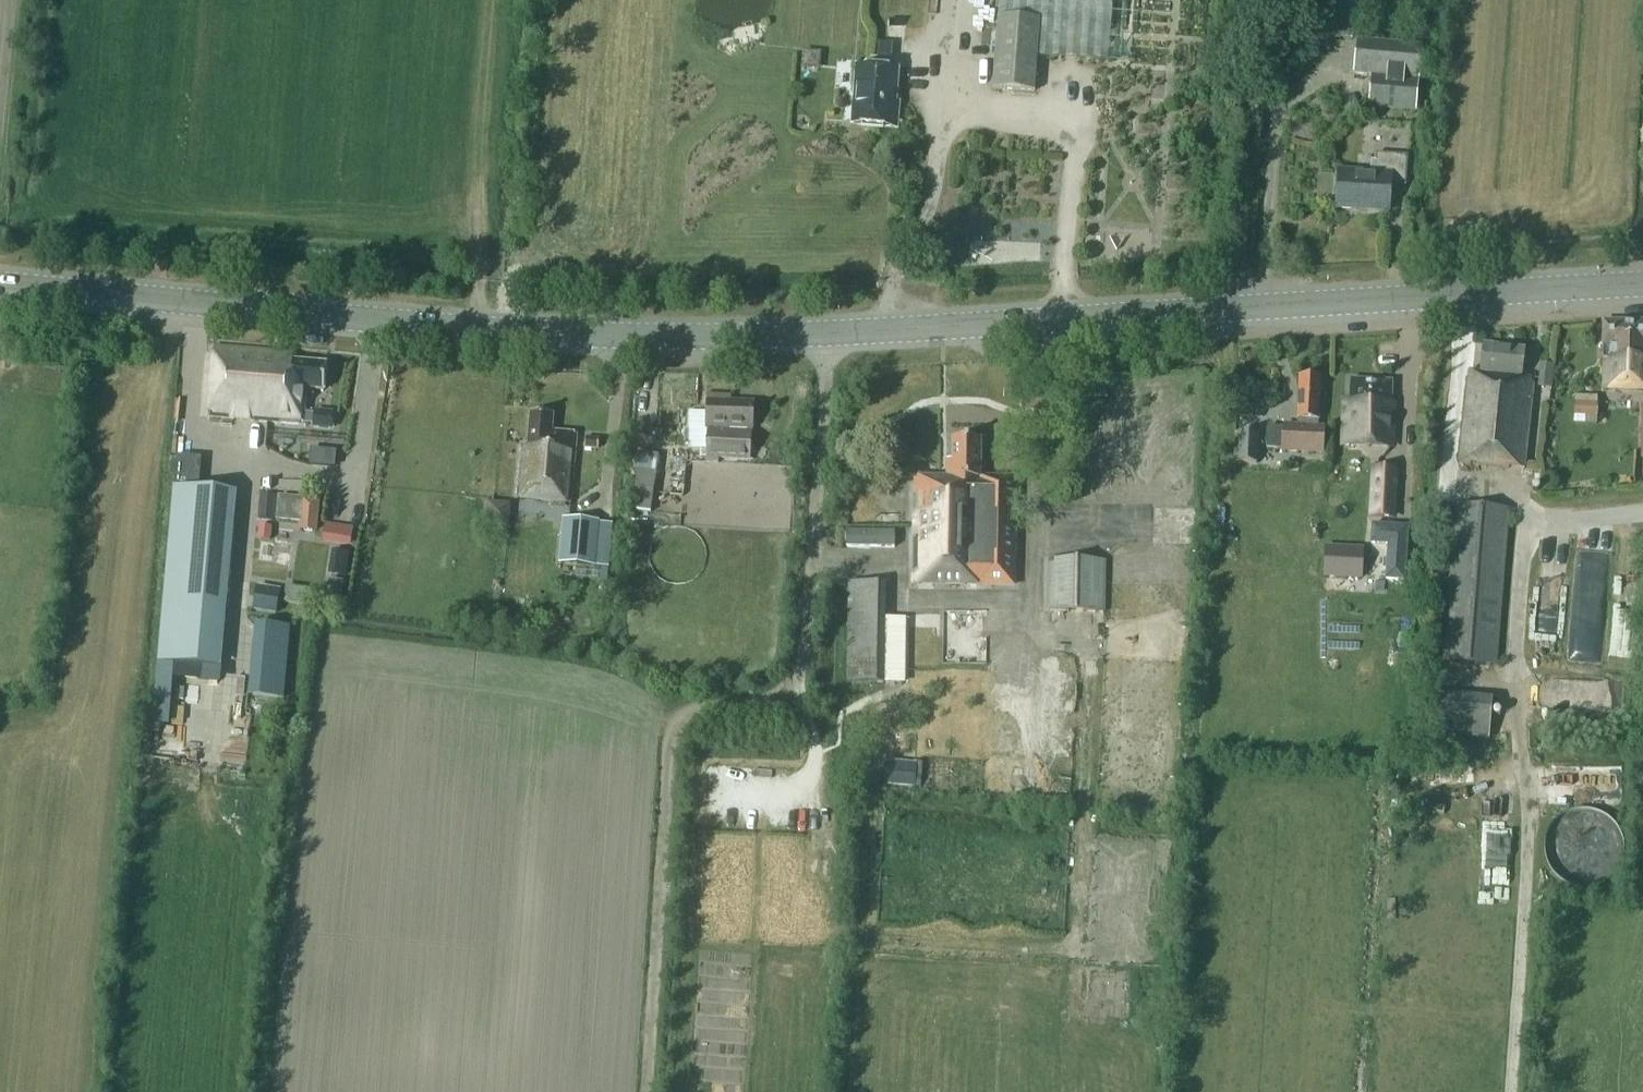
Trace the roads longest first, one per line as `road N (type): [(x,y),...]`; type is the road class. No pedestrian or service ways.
road 1 (tertiary): [(1642,286),(685,337),(542,333),(0,284)]
road 2 (track): [(647,1091),(675,729),(698,709),(773,704),(808,663),(828,332)]

